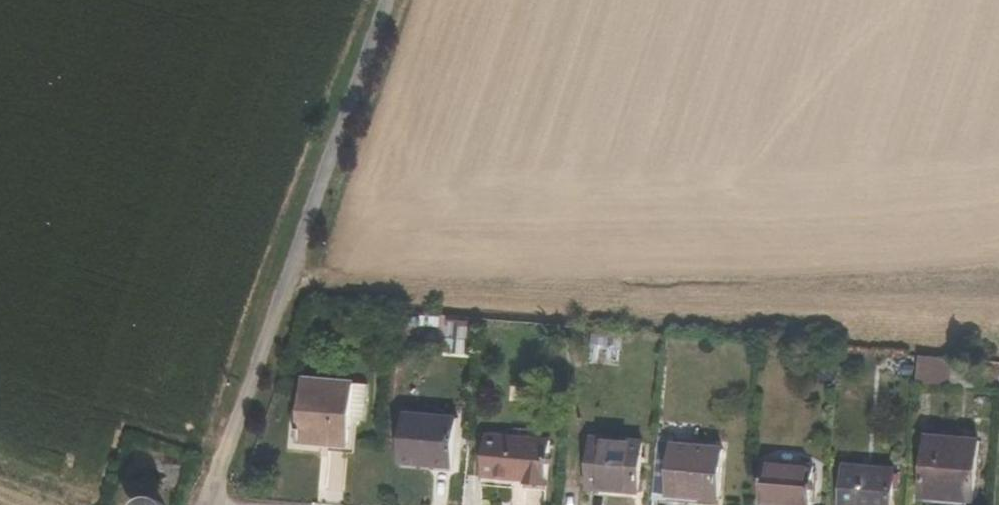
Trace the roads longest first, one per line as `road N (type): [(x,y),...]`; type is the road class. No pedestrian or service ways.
road 1 (unclassified): [(297,267),(397,0)]
road 2 (residential): [(217,504),(297,267)]

